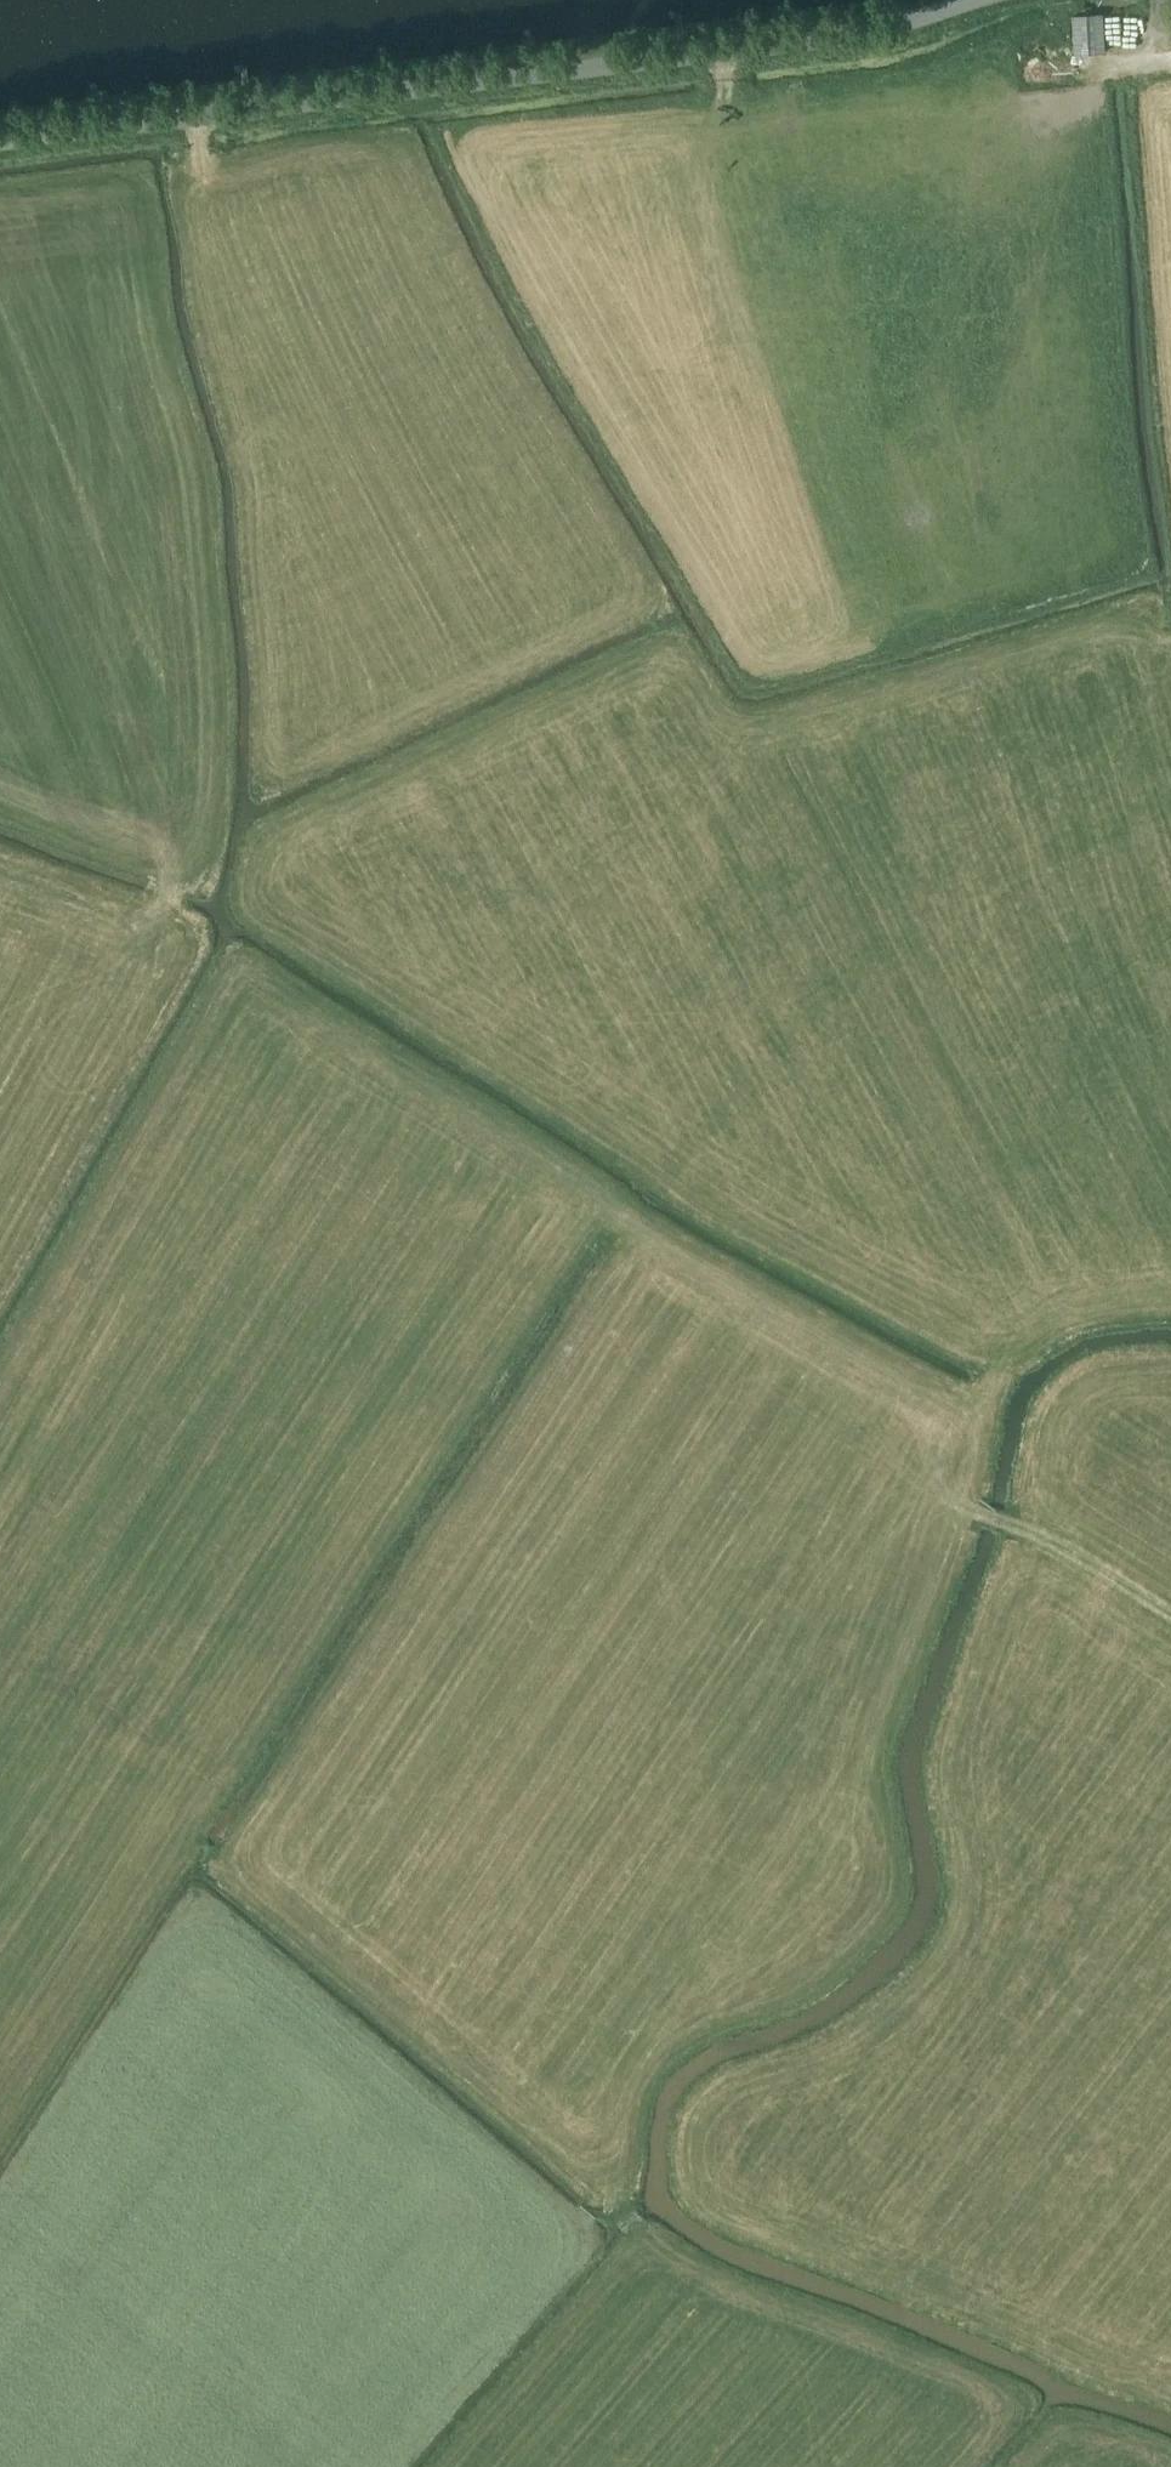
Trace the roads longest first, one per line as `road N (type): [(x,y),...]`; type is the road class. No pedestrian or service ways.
road 1 (residential): [(962,0),(880,25),(0,142)]

